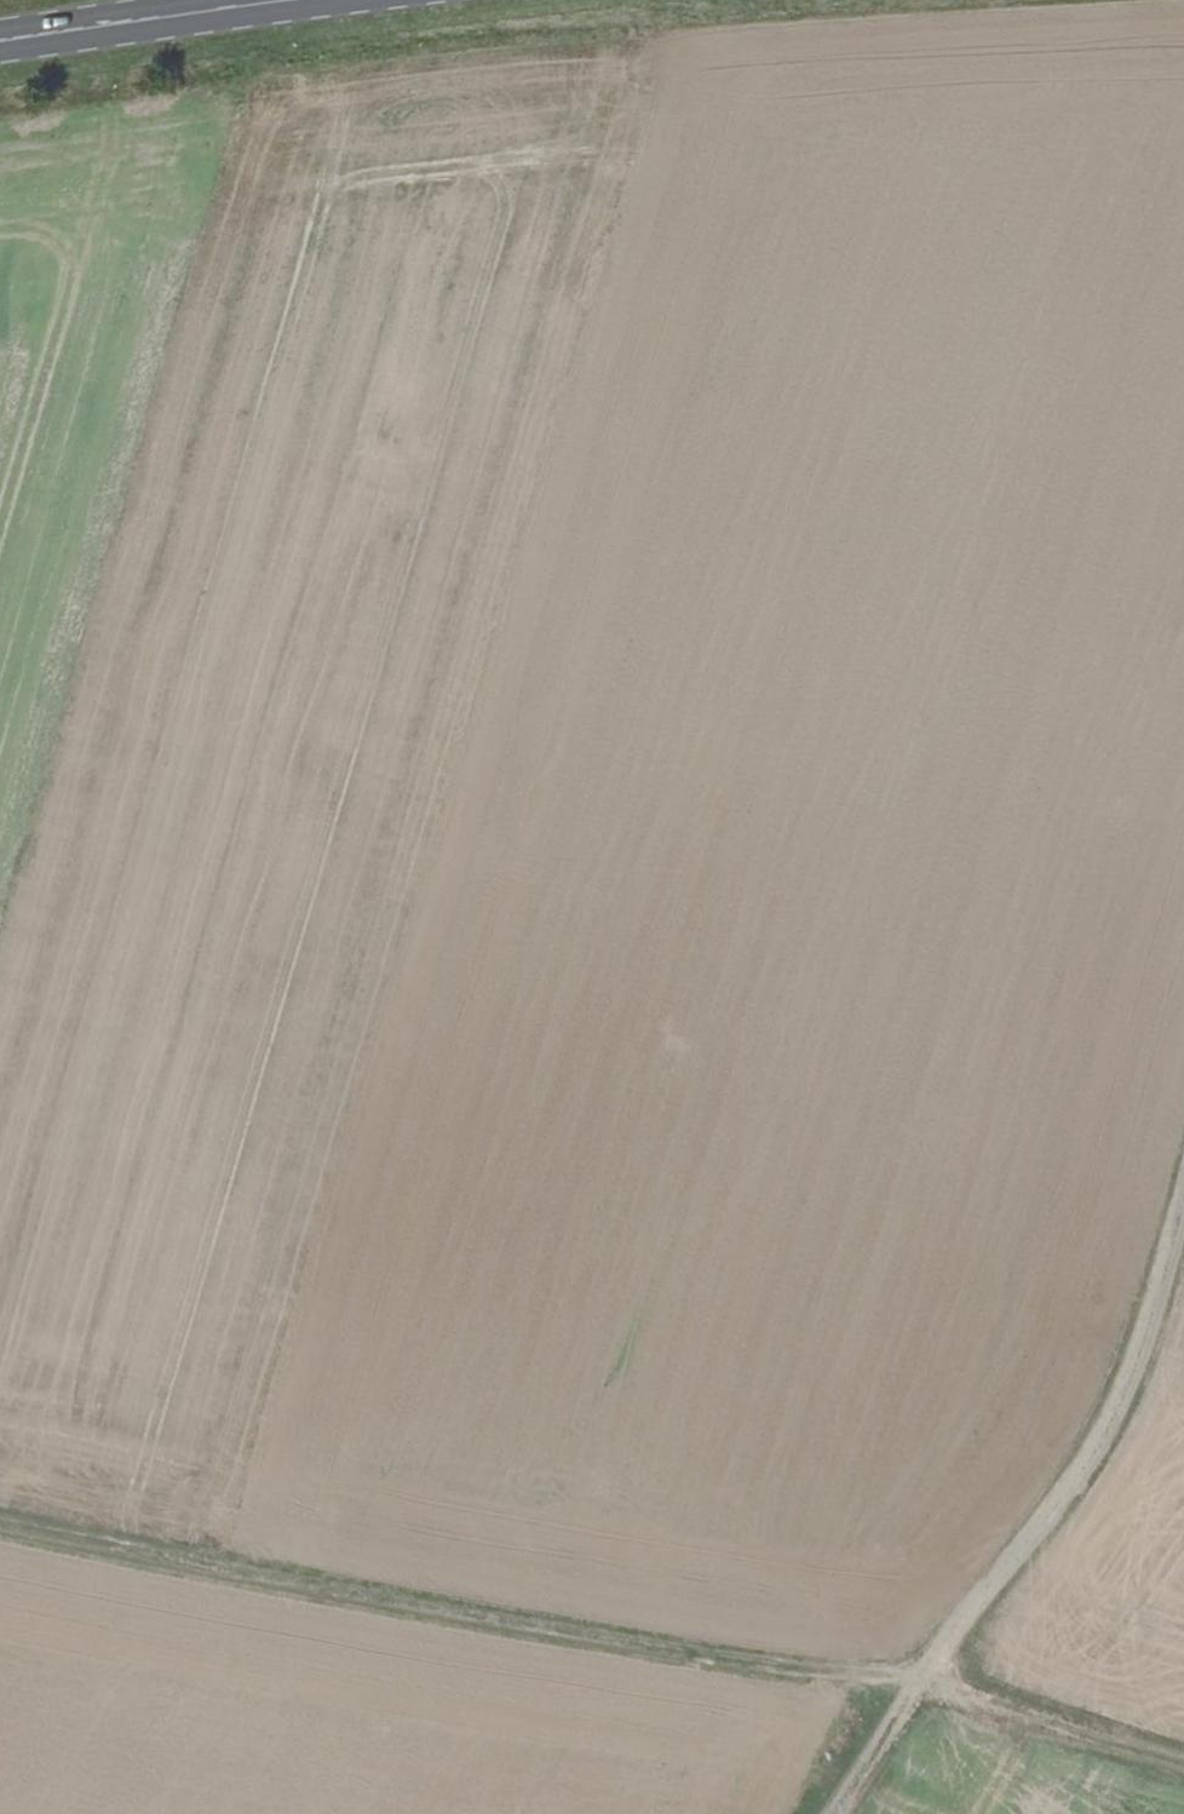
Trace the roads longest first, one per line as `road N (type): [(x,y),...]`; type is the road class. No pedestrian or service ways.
road 1 (track): [(0,1515),(793,1675),(927,1687),(1183,1769)]
road 2 (track): [(1183,1193),(1100,1441),(838,1813)]
road 3 (primary): [(0,42),(283,0)]

